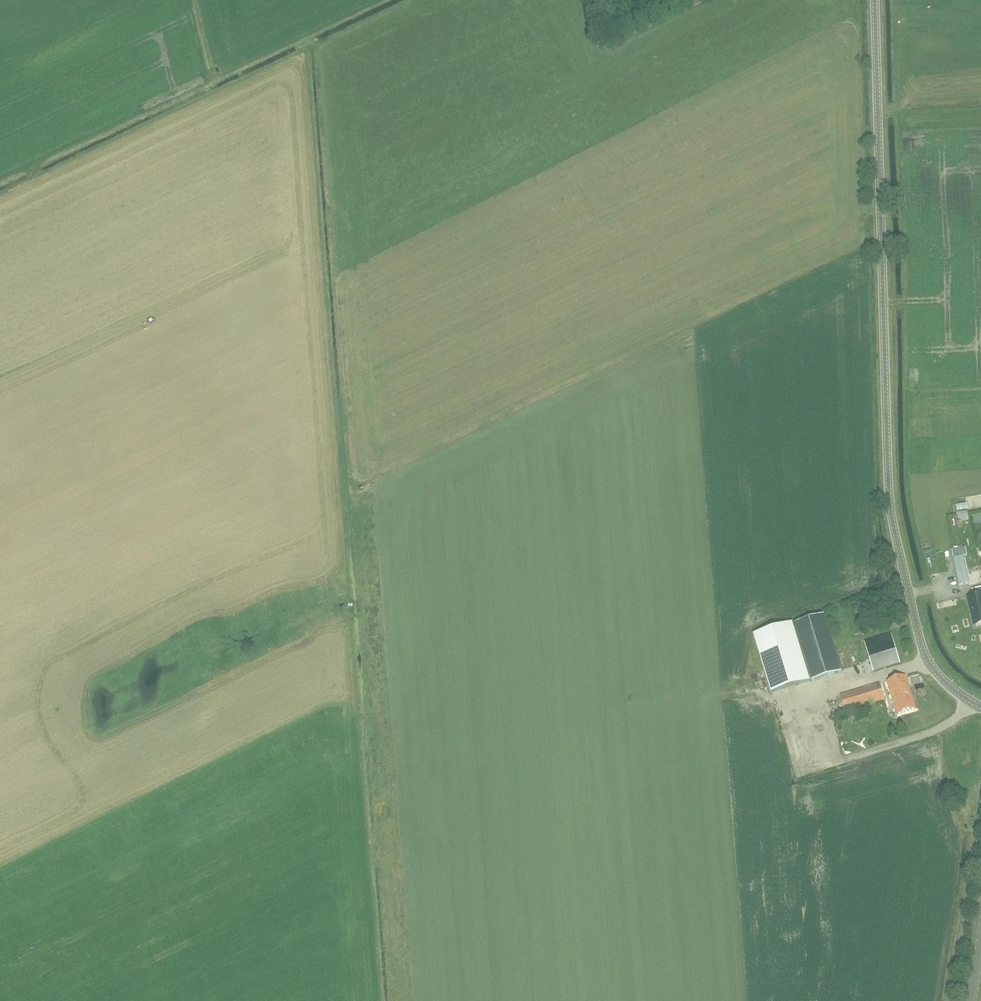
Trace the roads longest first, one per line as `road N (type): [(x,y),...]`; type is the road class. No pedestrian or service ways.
road 1 (tertiary): [(980,705),(944,680),(923,650),(890,507),(874,0)]

